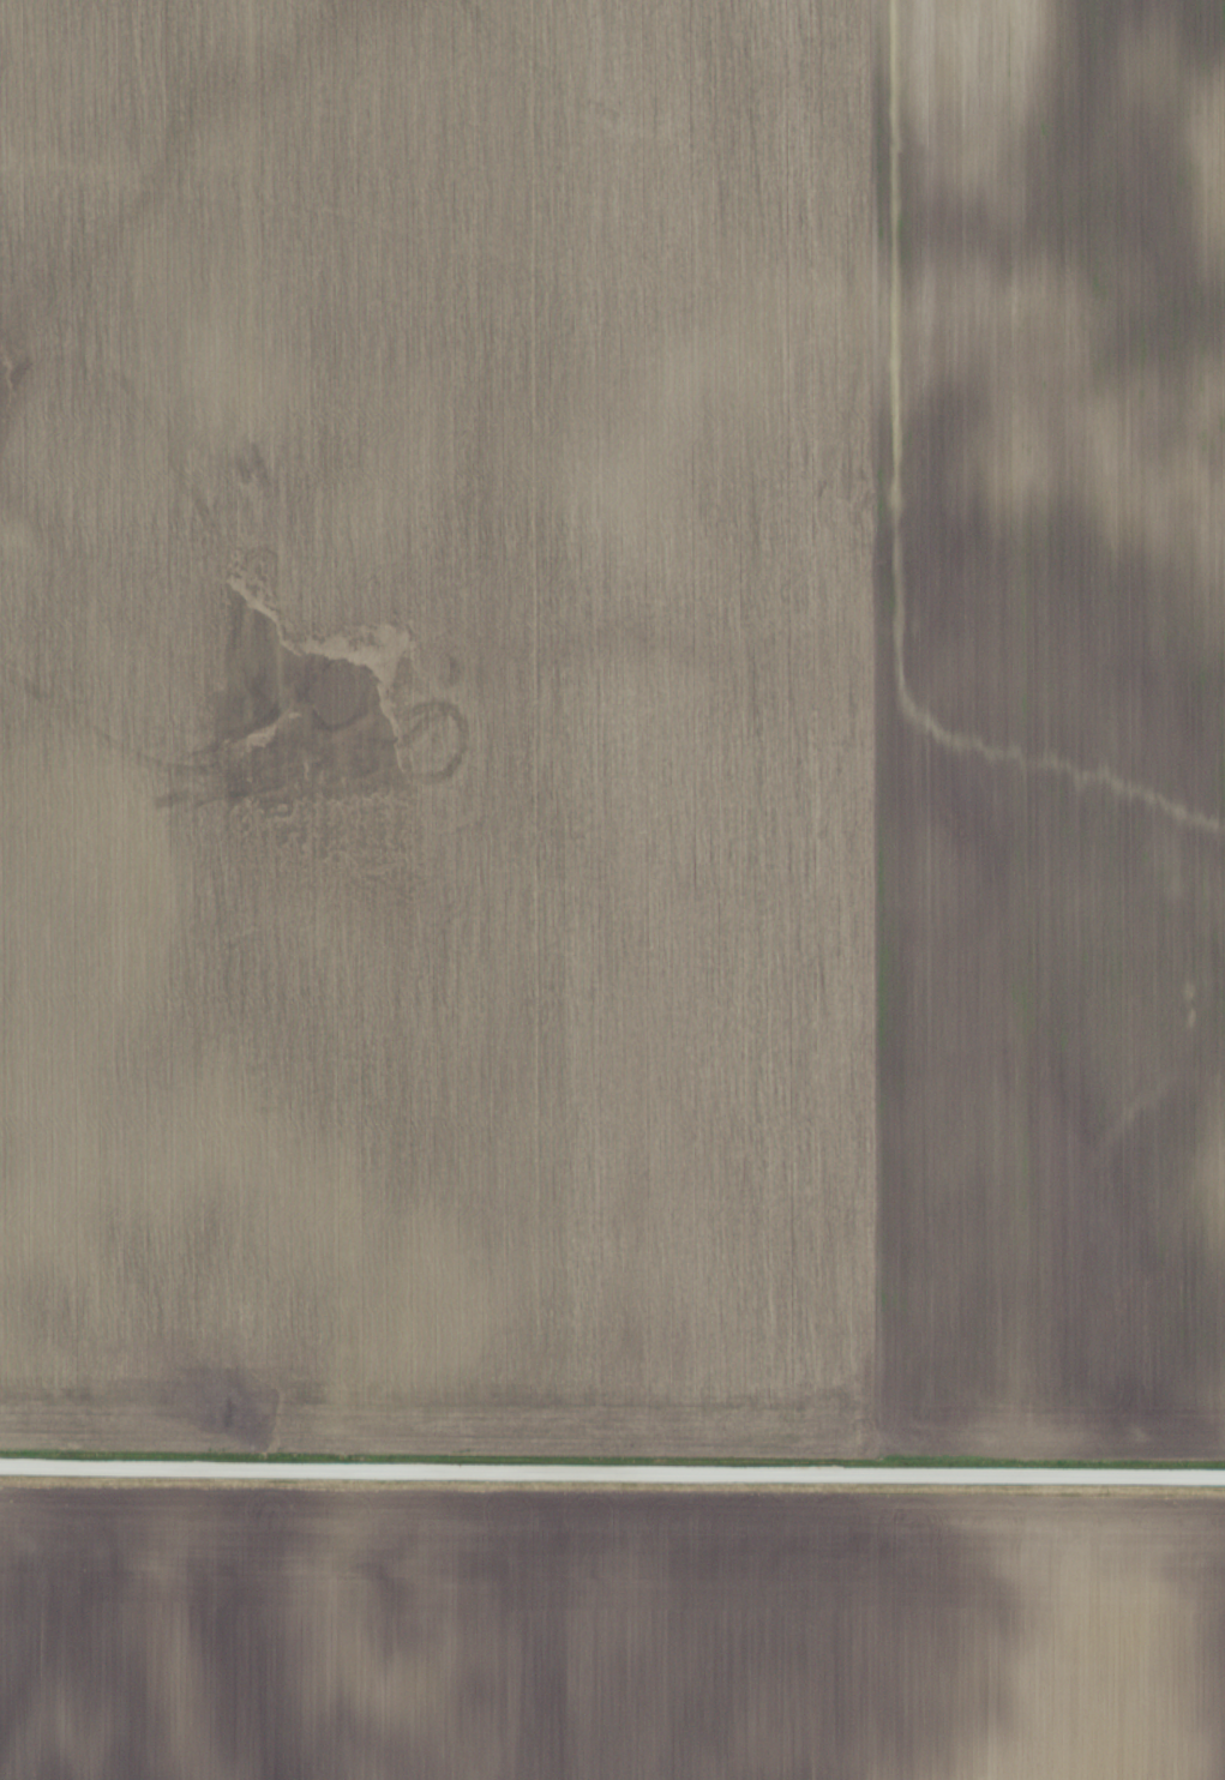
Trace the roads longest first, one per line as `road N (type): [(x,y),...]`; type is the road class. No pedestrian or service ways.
road 1 (residential): [(1224,1477),(0,1466)]

